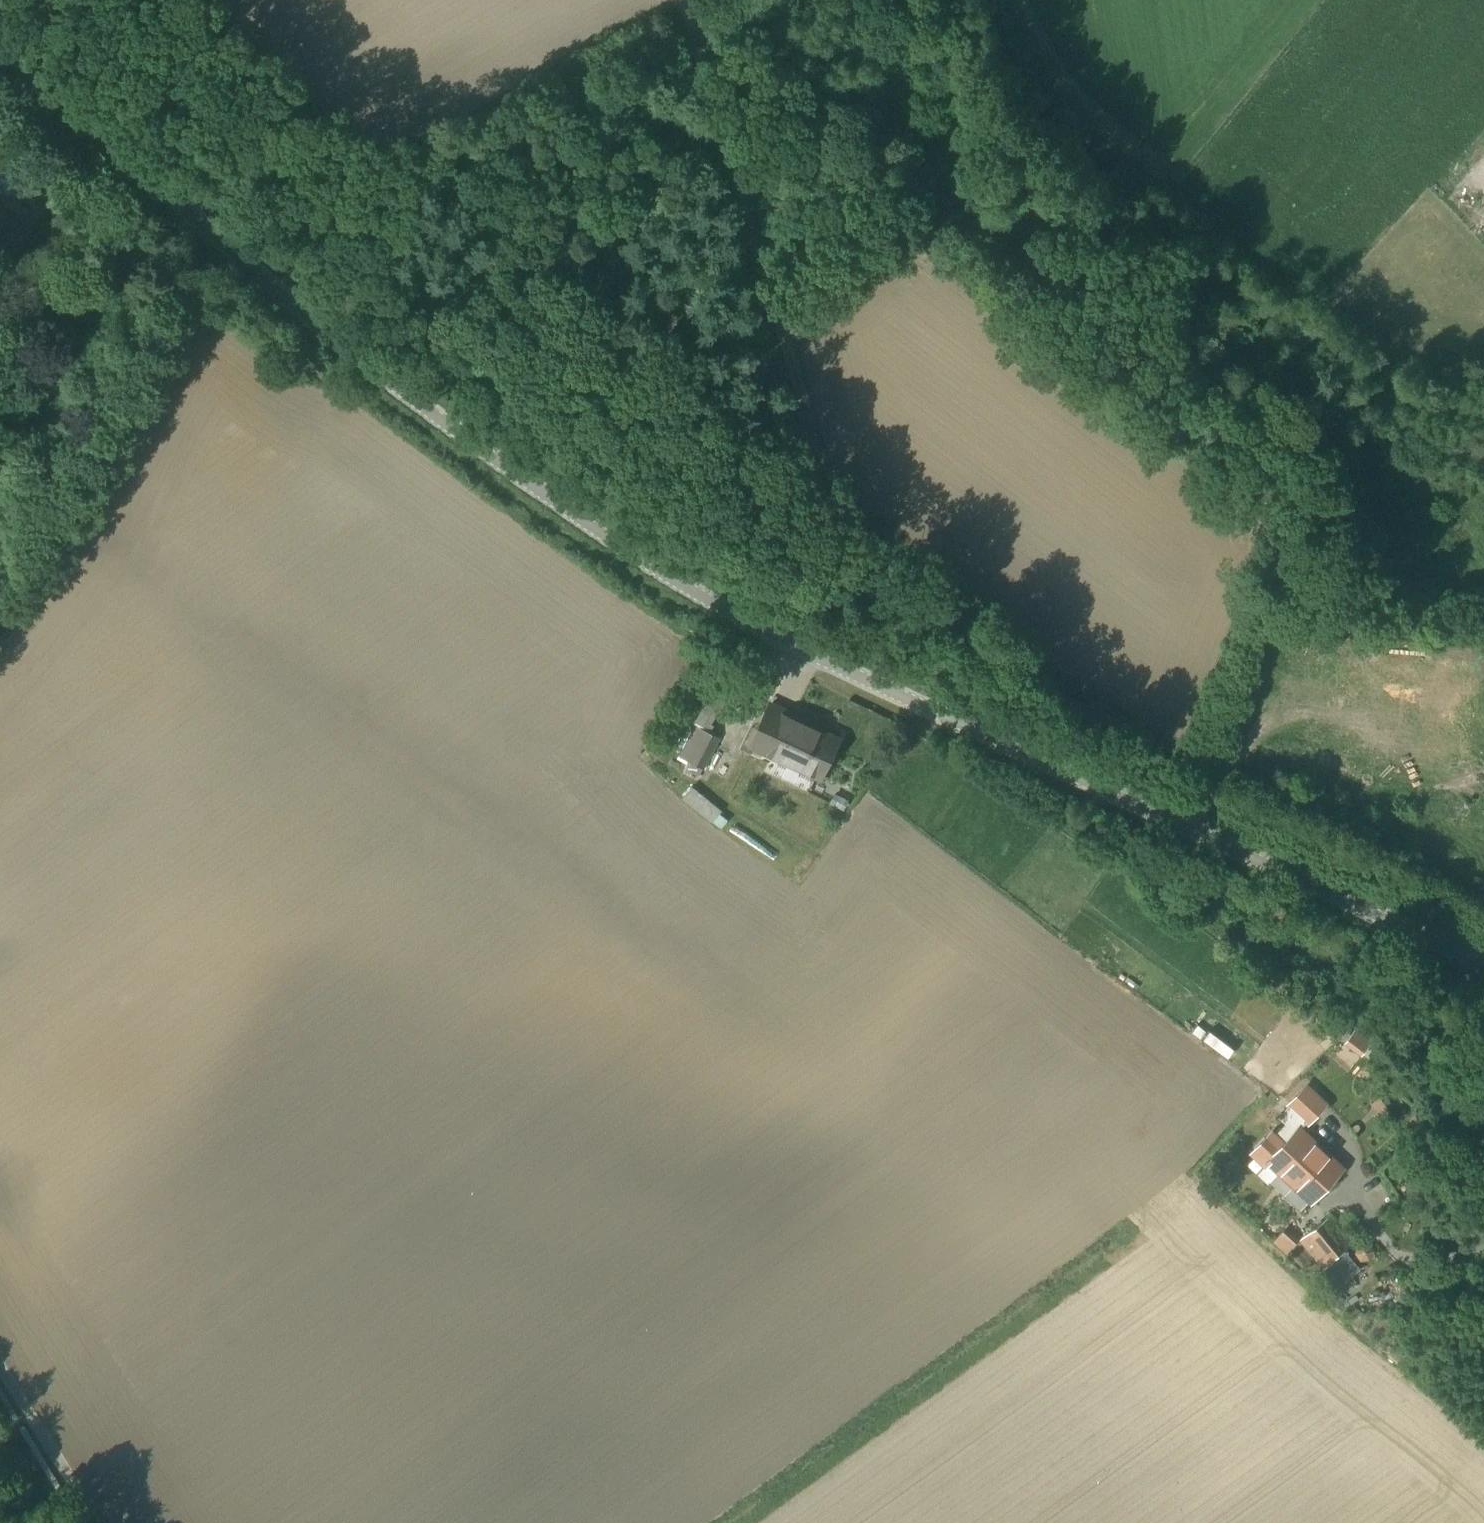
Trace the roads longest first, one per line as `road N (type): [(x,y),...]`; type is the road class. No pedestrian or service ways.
road 1 (residential): [(0,41),(243,263),(400,389),(643,561),(928,713),(1483,967)]
road 2 (track): [(825,662),(839,630),(840,560),(802,400),(750,243),(685,0)]
road 3 (unclassified): [(0,1364),(99,1522)]

